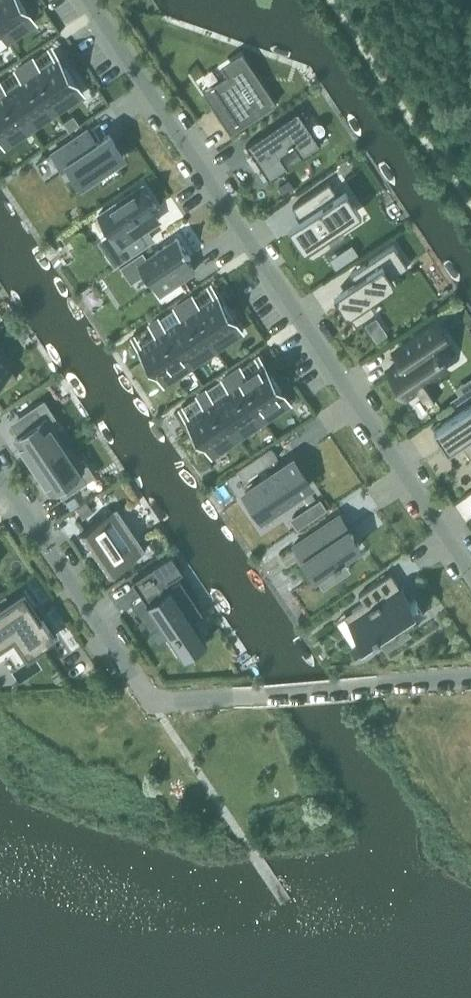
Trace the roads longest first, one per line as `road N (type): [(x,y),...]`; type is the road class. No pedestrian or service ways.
road 1 (residential): [(83,0),(470,572)]
road 2 (residential): [(0,480),(139,687),(166,701),(233,697)]
road 3 (residential): [(470,678),(233,697)]

